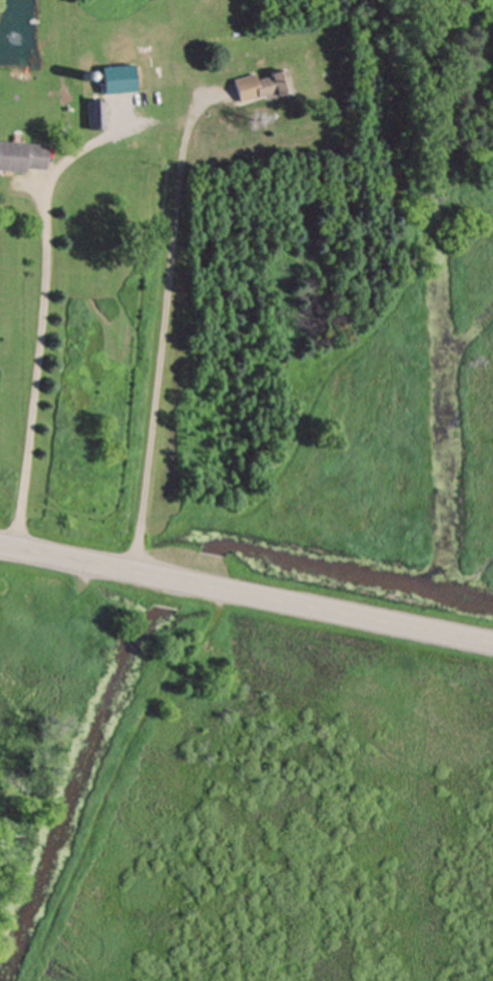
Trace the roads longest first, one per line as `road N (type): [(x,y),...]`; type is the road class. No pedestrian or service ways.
road 1 (secondary): [(492,643),(158,577)]
road 2 (secondary): [(158,577),(0,544)]

